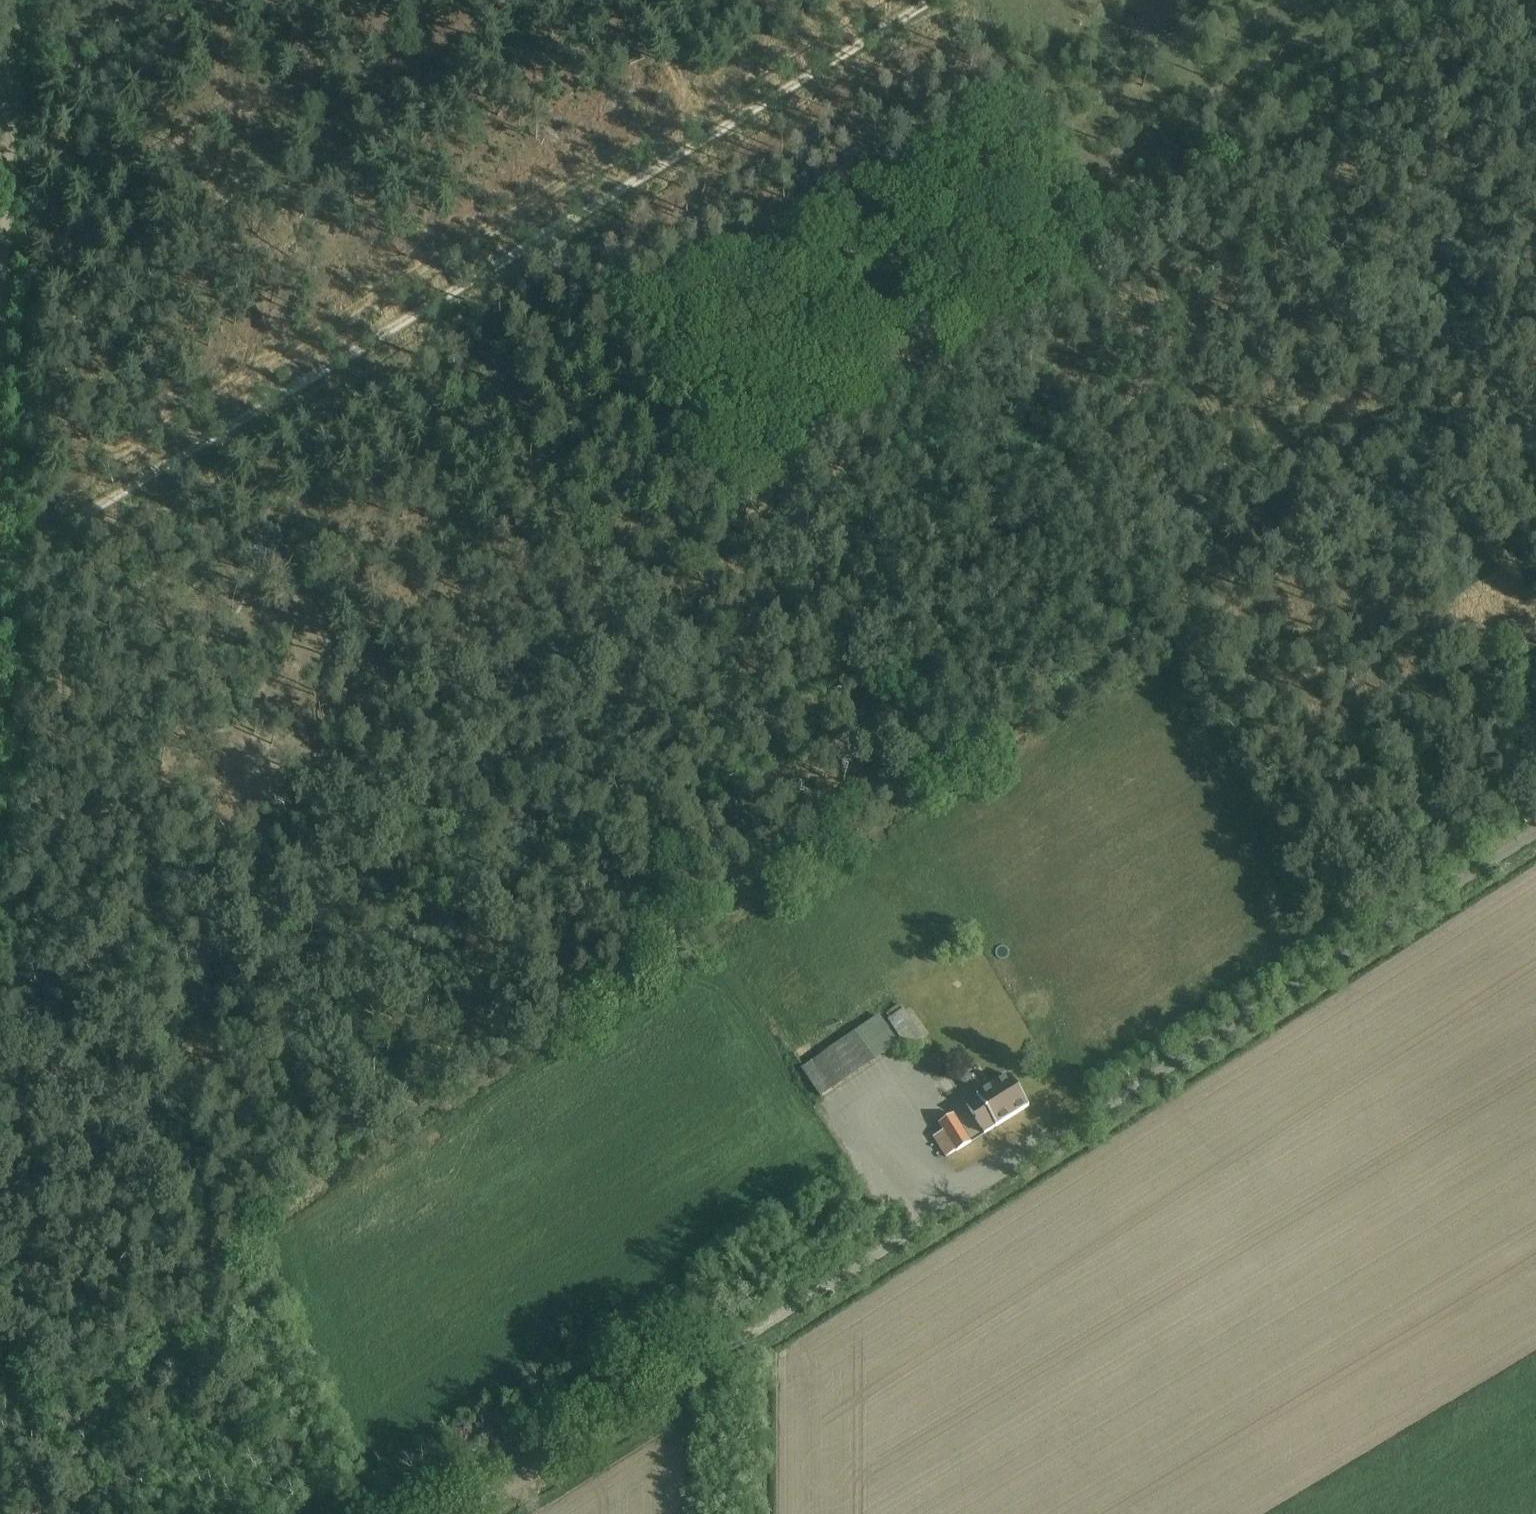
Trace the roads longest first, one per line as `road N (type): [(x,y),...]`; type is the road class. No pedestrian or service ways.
road 1 (track): [(466,1513),(1535,839)]
road 2 (track): [(0,567),(925,0)]
road 3 (track): [(0,413),(11,119)]

